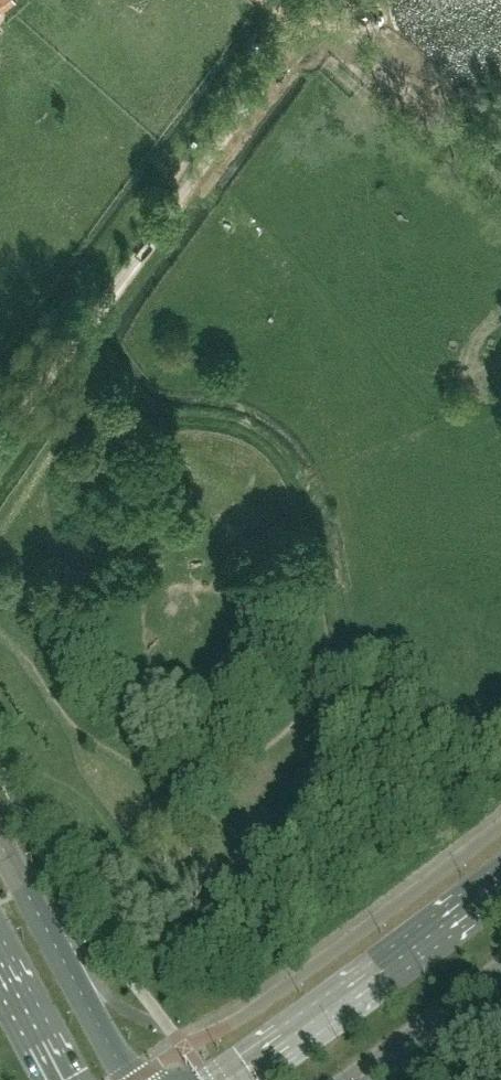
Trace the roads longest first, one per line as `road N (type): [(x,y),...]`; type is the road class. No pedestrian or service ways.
road 1 (primary): [(500,881),(229,1079)]
road 2 (secondary): [(129,1079),(0,843)]
road 3 (primary): [(359,1079),(500,973)]
road 4 (secondary): [(0,963),(62,1079)]

